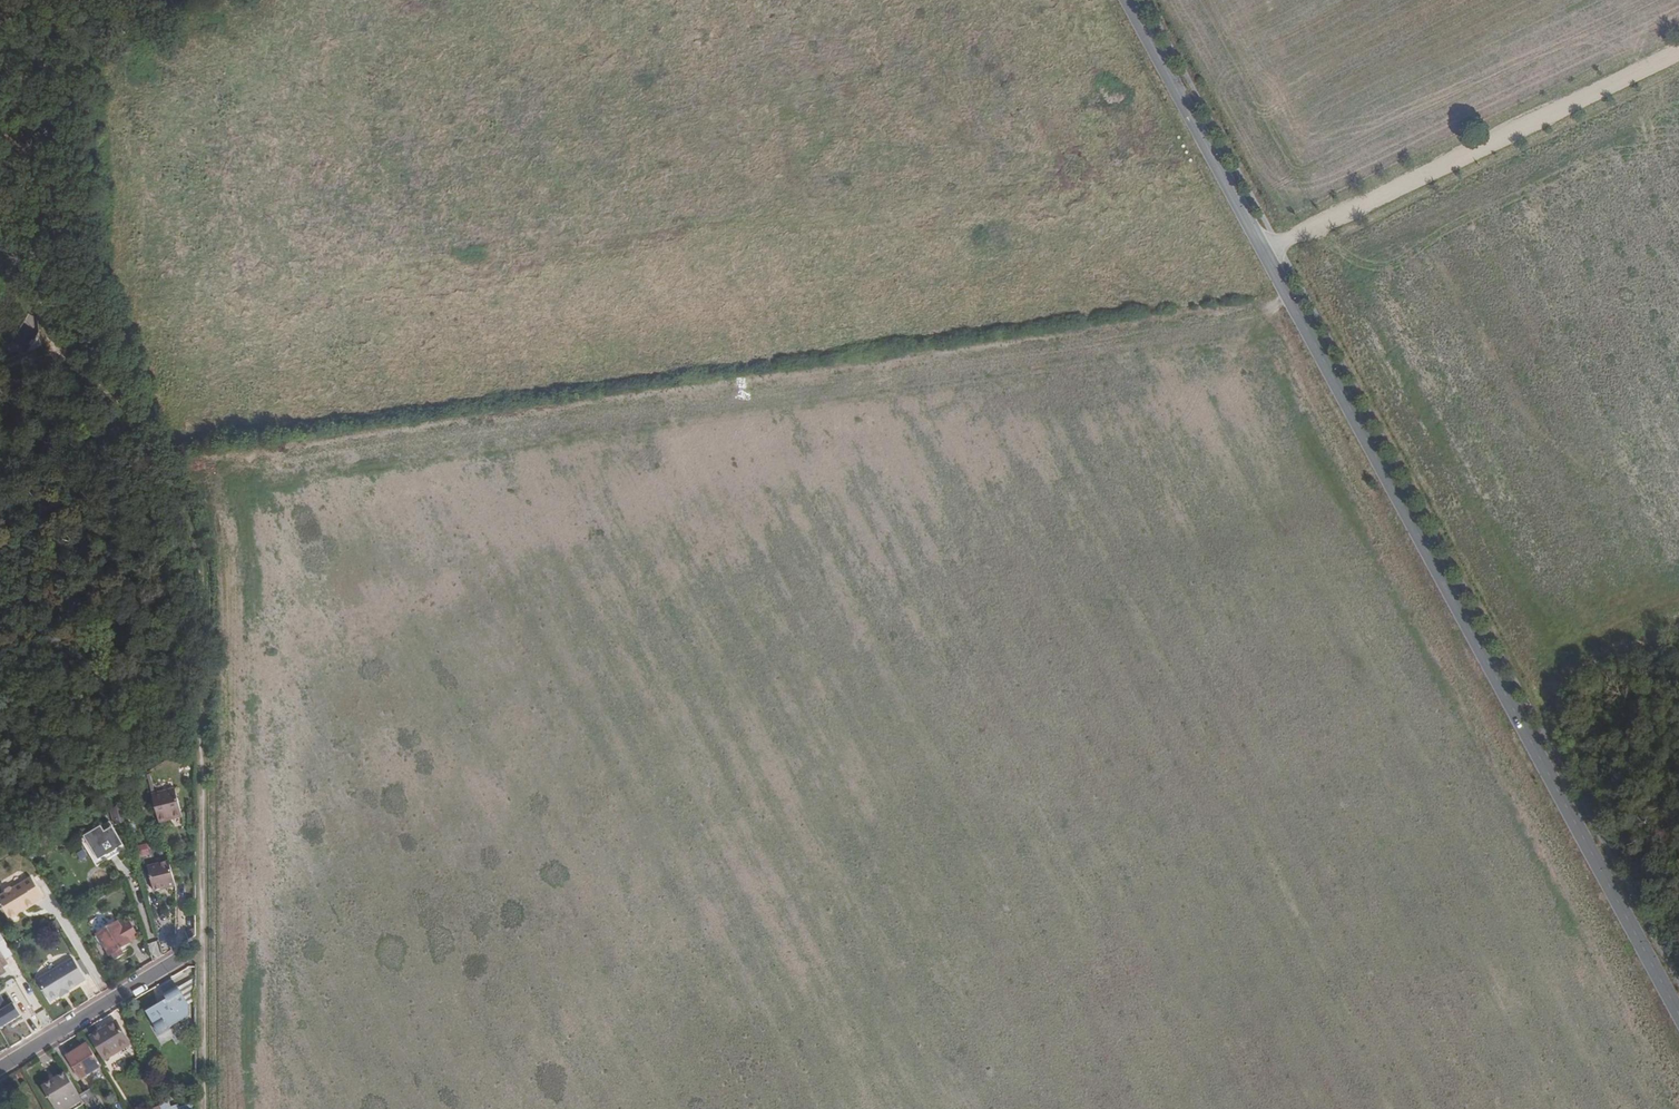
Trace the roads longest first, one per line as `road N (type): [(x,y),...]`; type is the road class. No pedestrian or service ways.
road 1 (secondary): [(1678,1015),(1264,251)]
road 2 (unclassified): [(1264,251),(1678,56)]
road 3 (secondary): [(1264,251),(1127,0)]
road 4 (residential): [(0,1067),(172,961)]

